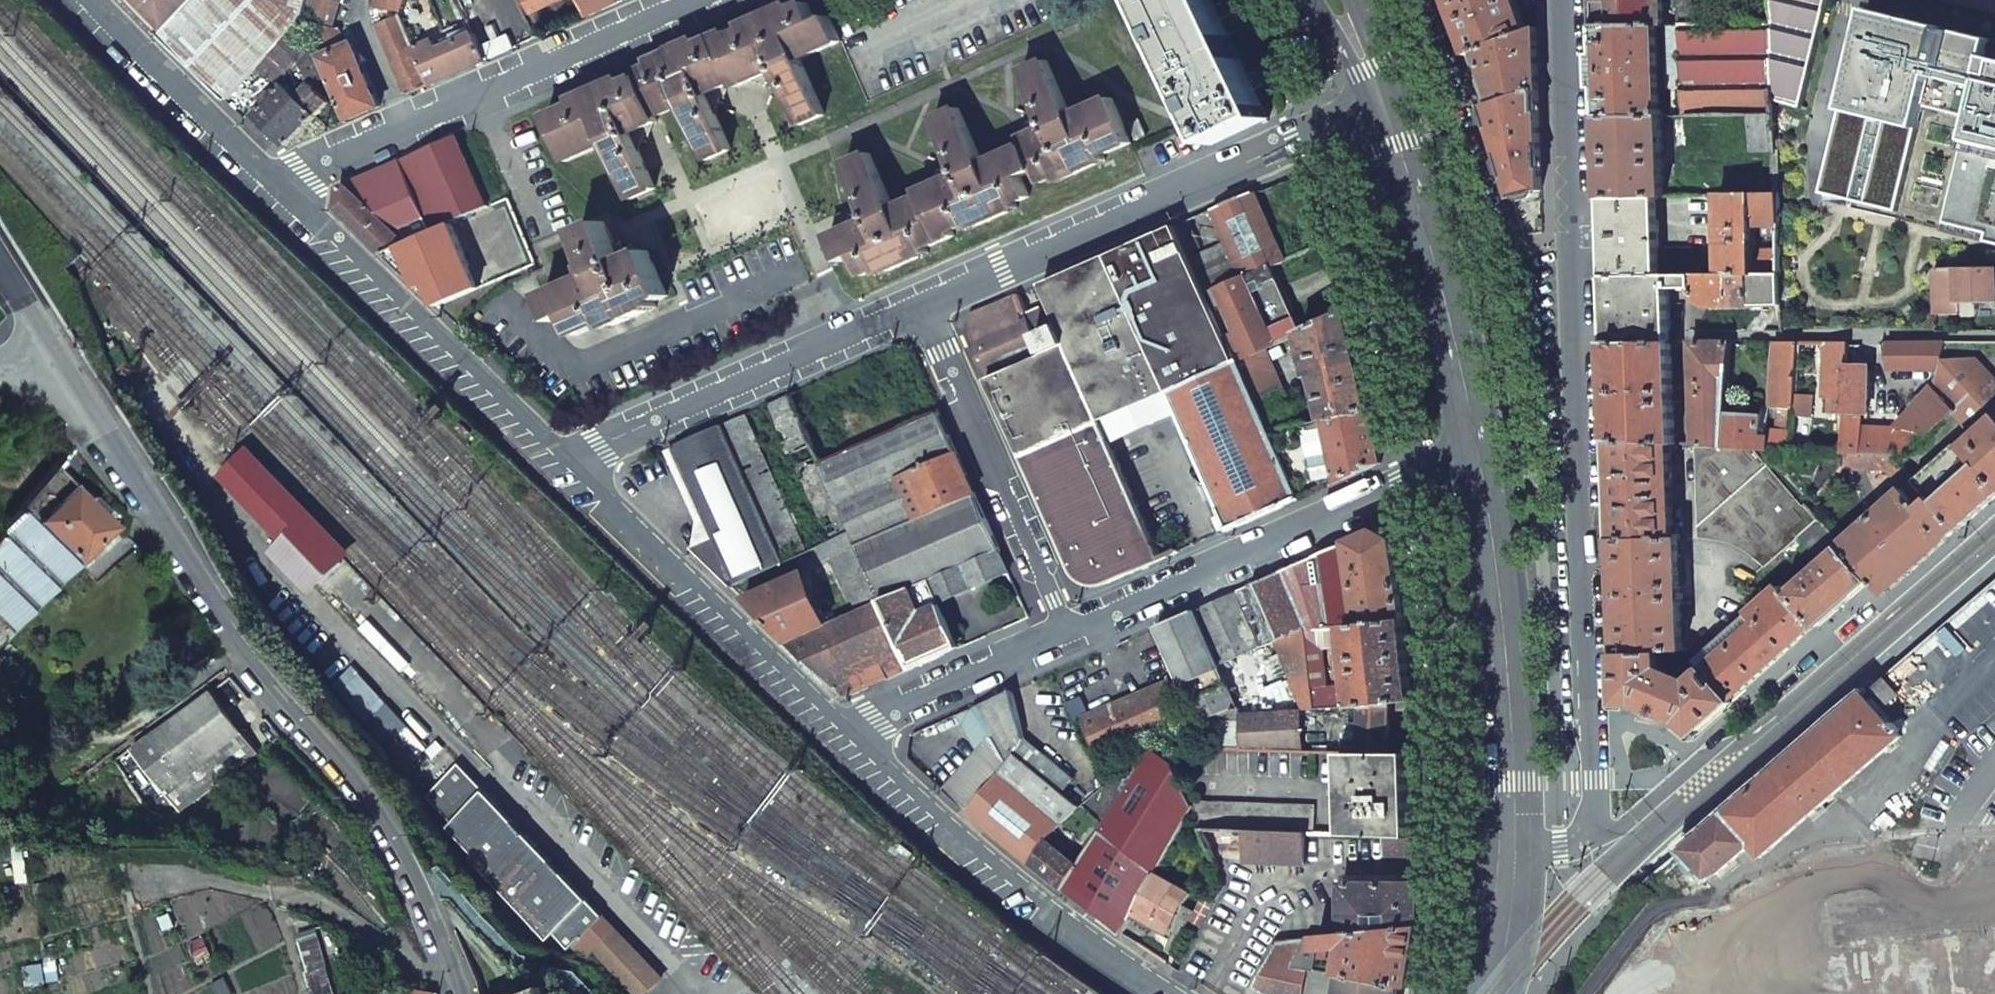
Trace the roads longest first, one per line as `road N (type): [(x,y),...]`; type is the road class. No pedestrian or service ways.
road 1 (secondary): [(1567,0),(1597,831)]
road 2 (residential): [(81,392),(244,652),(364,793),(422,888),(459,993)]
road 3 (residential): [(1384,103),(921,304)]
road 4 (residential): [(1994,531),(1749,736),(1703,755),(1620,825),(1597,831)]
road 5 (residential): [(274,188),(703,0)]
road 6 (residential): [(1480,453),(1070,633)]
road 7 (secondary): [(1480,453),(1514,725),(1518,870)]
road 8 (residential): [(1166,993),(1049,926),(841,734)]
road 9 (residential): [(274,188),(570,463)]
road 10 (residential): [(570,463),(921,304)]
road 11 (residential): [(841,734),(570,463)]
road 12 (secondary): [(1384,103),(1480,453)]
road 13 (residential): [(921,304),(1070,633)]
road 14 (residential): [(100,0),(274,188)]
road 15 (residential): [(1070,633),(841,734)]
road 16 (residential): [(0,259),(81,392)]
road 17 (secondary): [(1518,870),(1462,993)]
road 18 (secondary): [(1313,0),(1384,103)]
road 19 (secondary): [(1512,993),(1518,870)]

